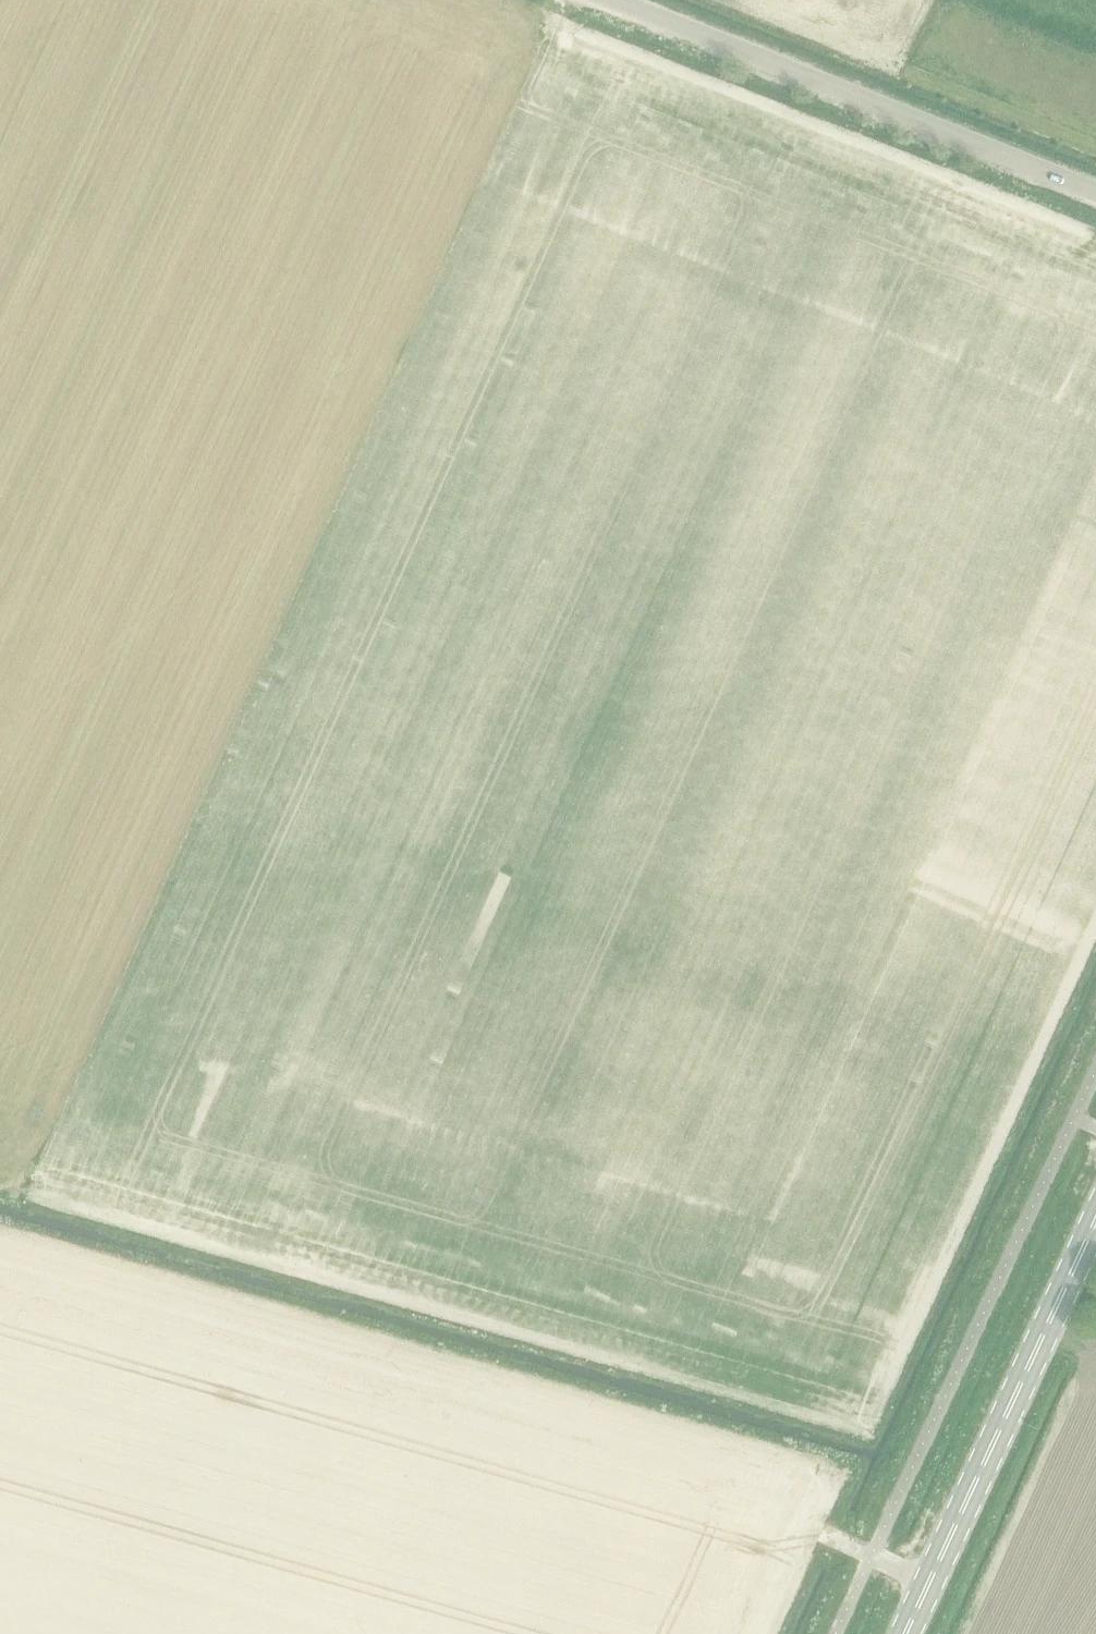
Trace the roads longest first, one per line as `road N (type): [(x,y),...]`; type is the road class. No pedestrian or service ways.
road 1 (unclassified): [(1095,191),(613,0)]
road 2 (secondary): [(904,1633),(1095,1218)]

